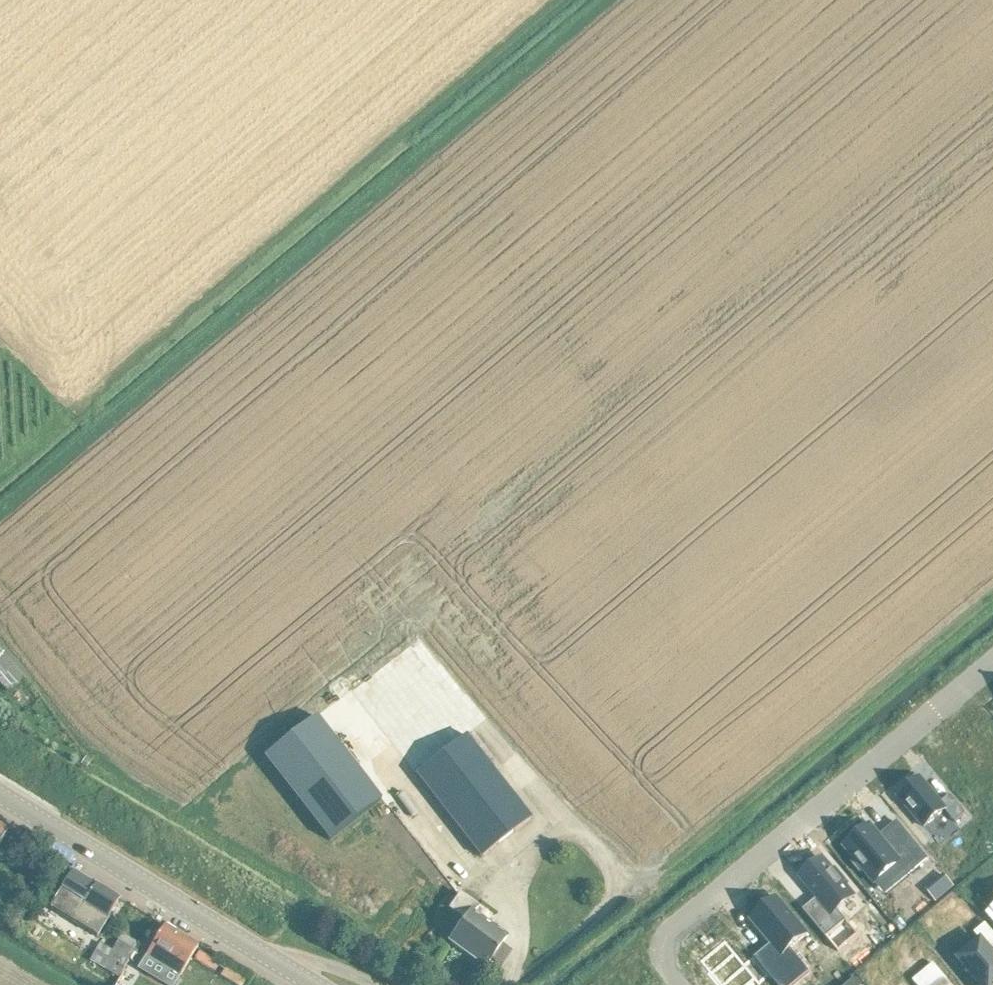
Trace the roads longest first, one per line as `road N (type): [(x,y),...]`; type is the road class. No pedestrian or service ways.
road 1 (residential): [(680,984),(661,951),(673,926),(992,659)]
road 2 (track): [(513,984),(598,918),(618,892),(613,872),(460,700),(434,698),(390,657)]
road 3 (tertiary): [(313,984),(0,796)]

